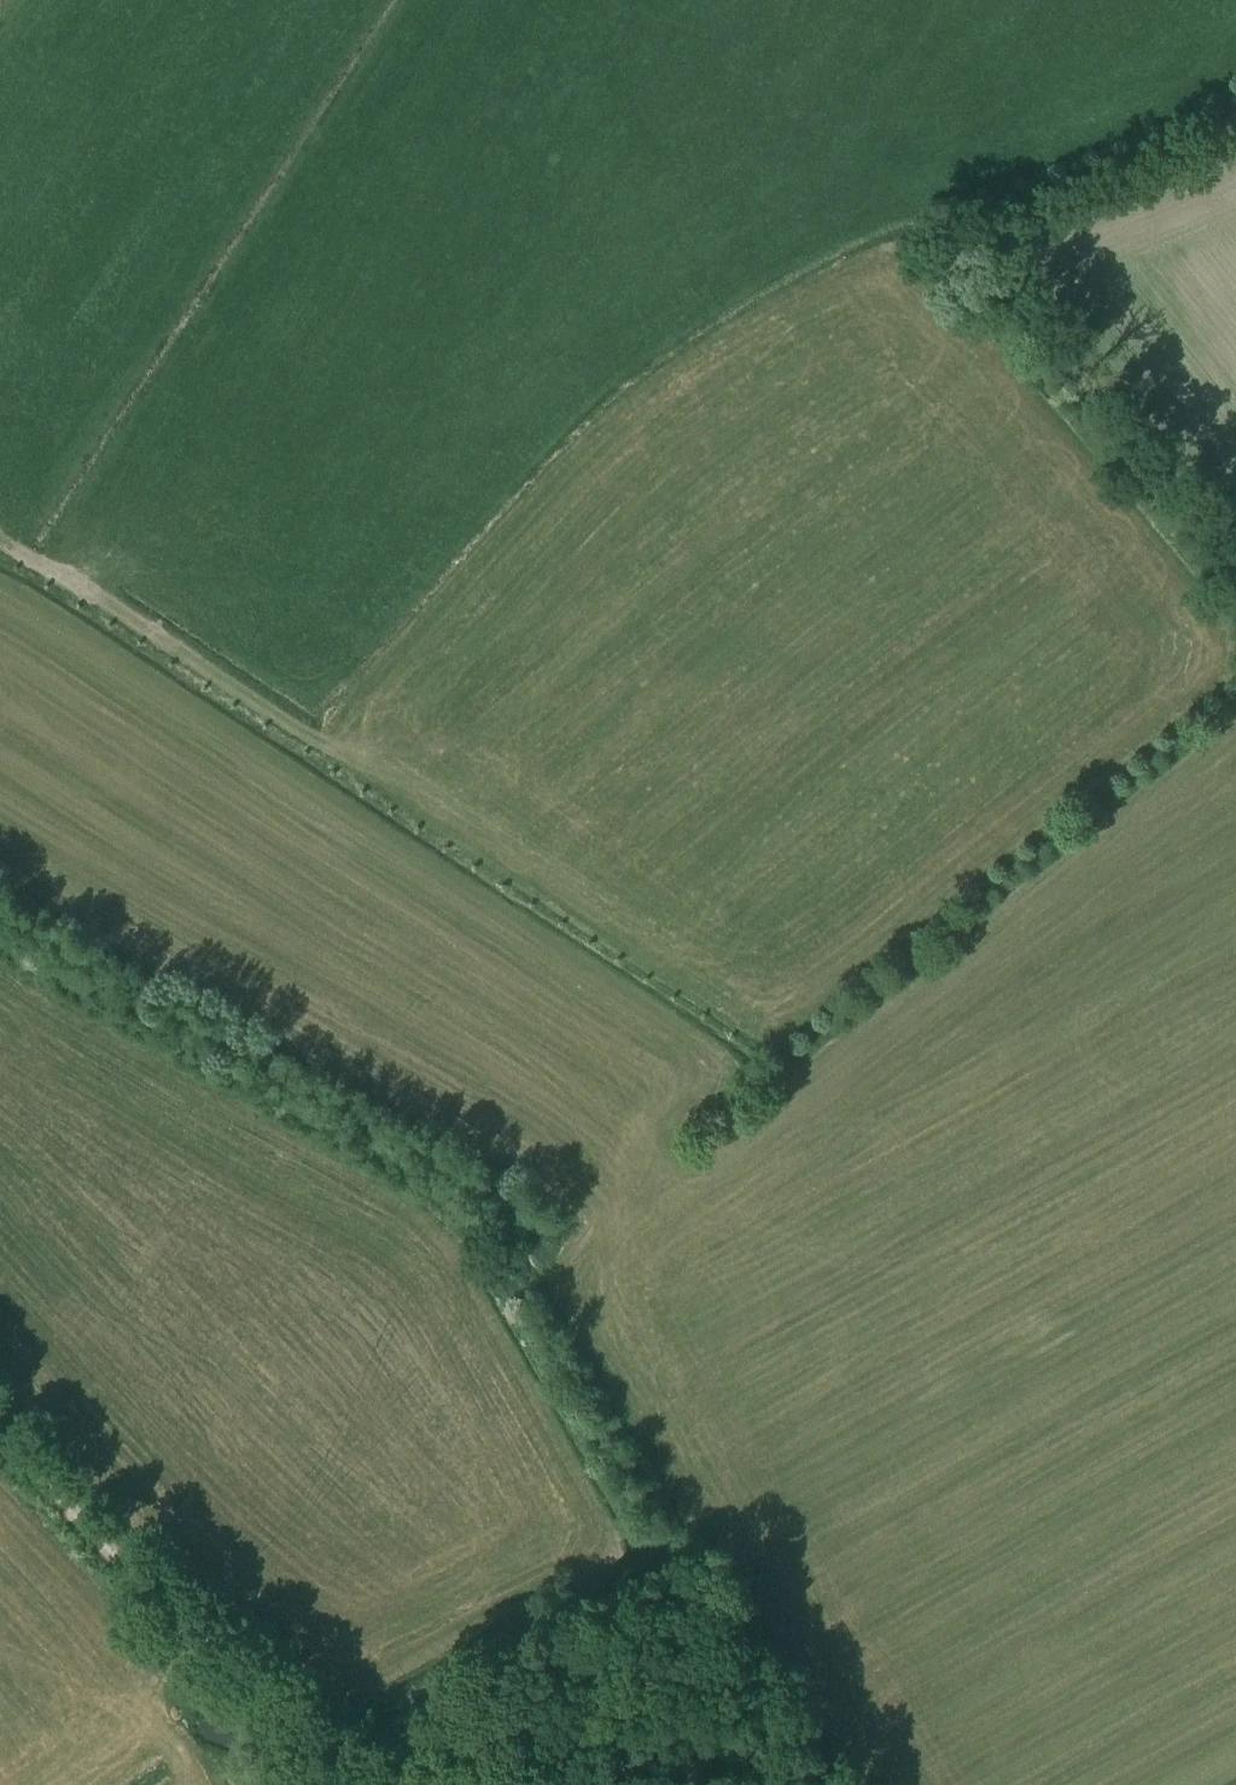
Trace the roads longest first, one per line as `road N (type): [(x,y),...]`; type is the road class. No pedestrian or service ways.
road 1 (track): [(0,1437),(243,1674),(313,1784)]

